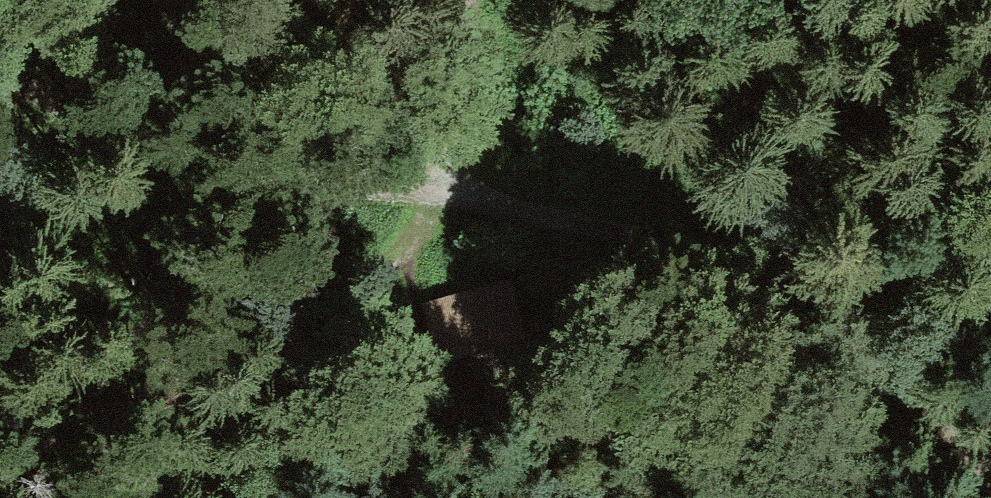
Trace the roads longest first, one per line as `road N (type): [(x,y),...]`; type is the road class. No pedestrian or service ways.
road 1 (track): [(990,308),(442,200),(323,190),(243,172),(140,140),(0,68)]
road 2 (track): [(990,482),(819,270)]
road 3 (track): [(467,0),(442,200)]

